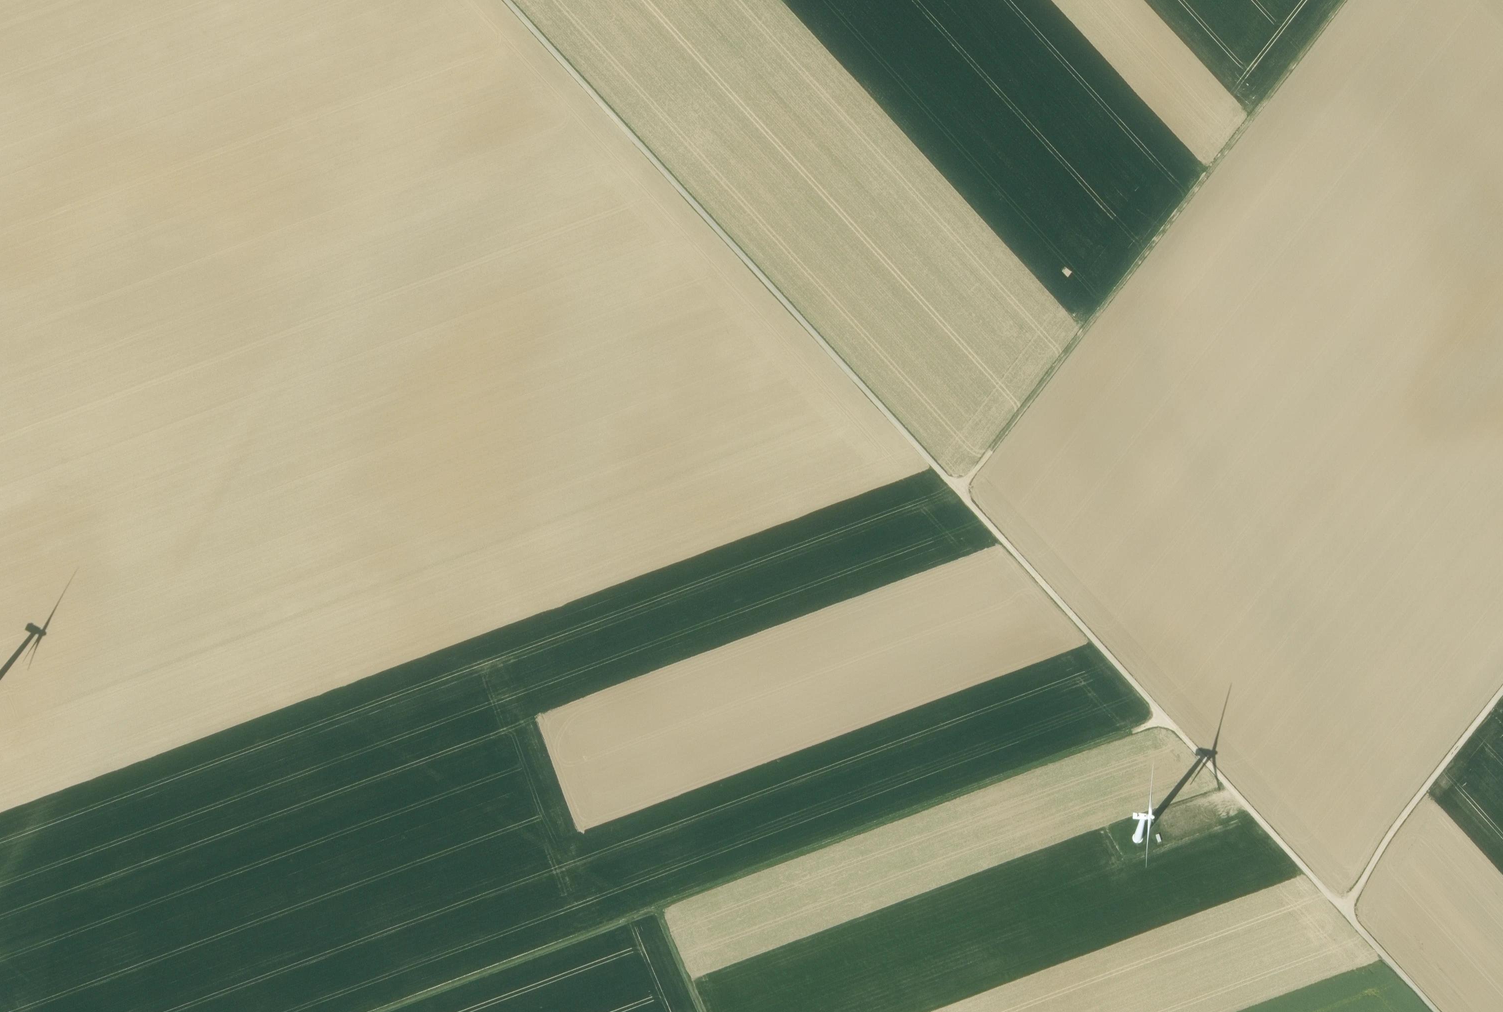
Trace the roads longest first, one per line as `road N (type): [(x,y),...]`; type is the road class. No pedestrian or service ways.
road 1 (track): [(508,0),(1239,795)]
road 2 (track): [(1173,727),(408,1011)]
road 3 (track): [(1356,0),(968,499)]
road 4 (track): [(1239,795),(1438,1011)]
road 5 (track): [(1352,919),(1399,842),(1502,708)]

